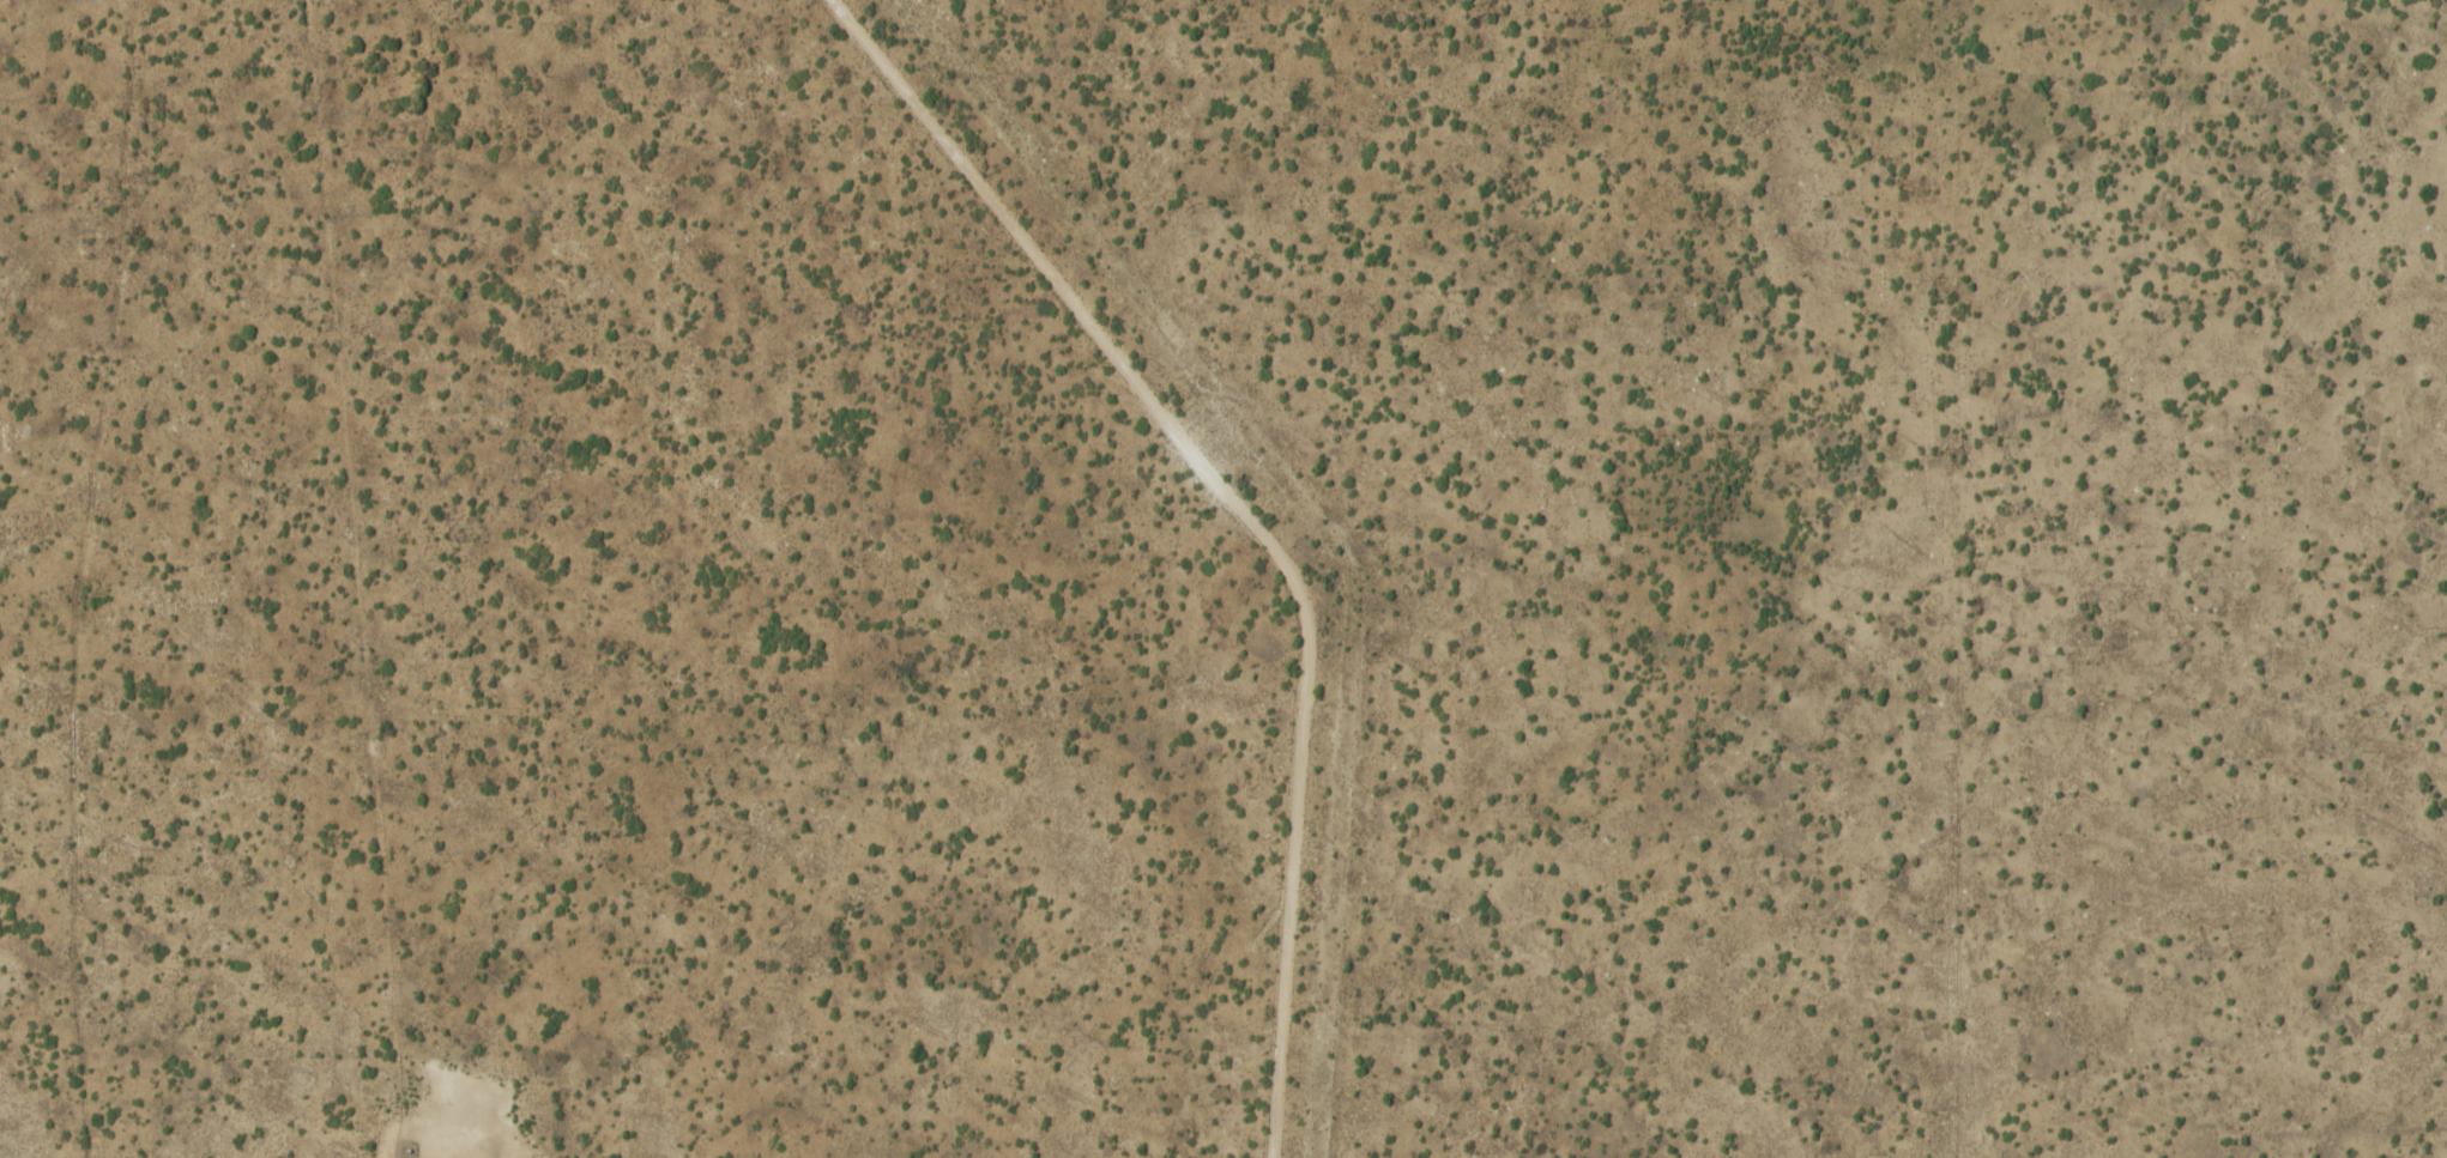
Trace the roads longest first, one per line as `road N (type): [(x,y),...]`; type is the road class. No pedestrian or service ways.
road 1 (residential): [(1297,1157),(1340,636),(830,0)]

